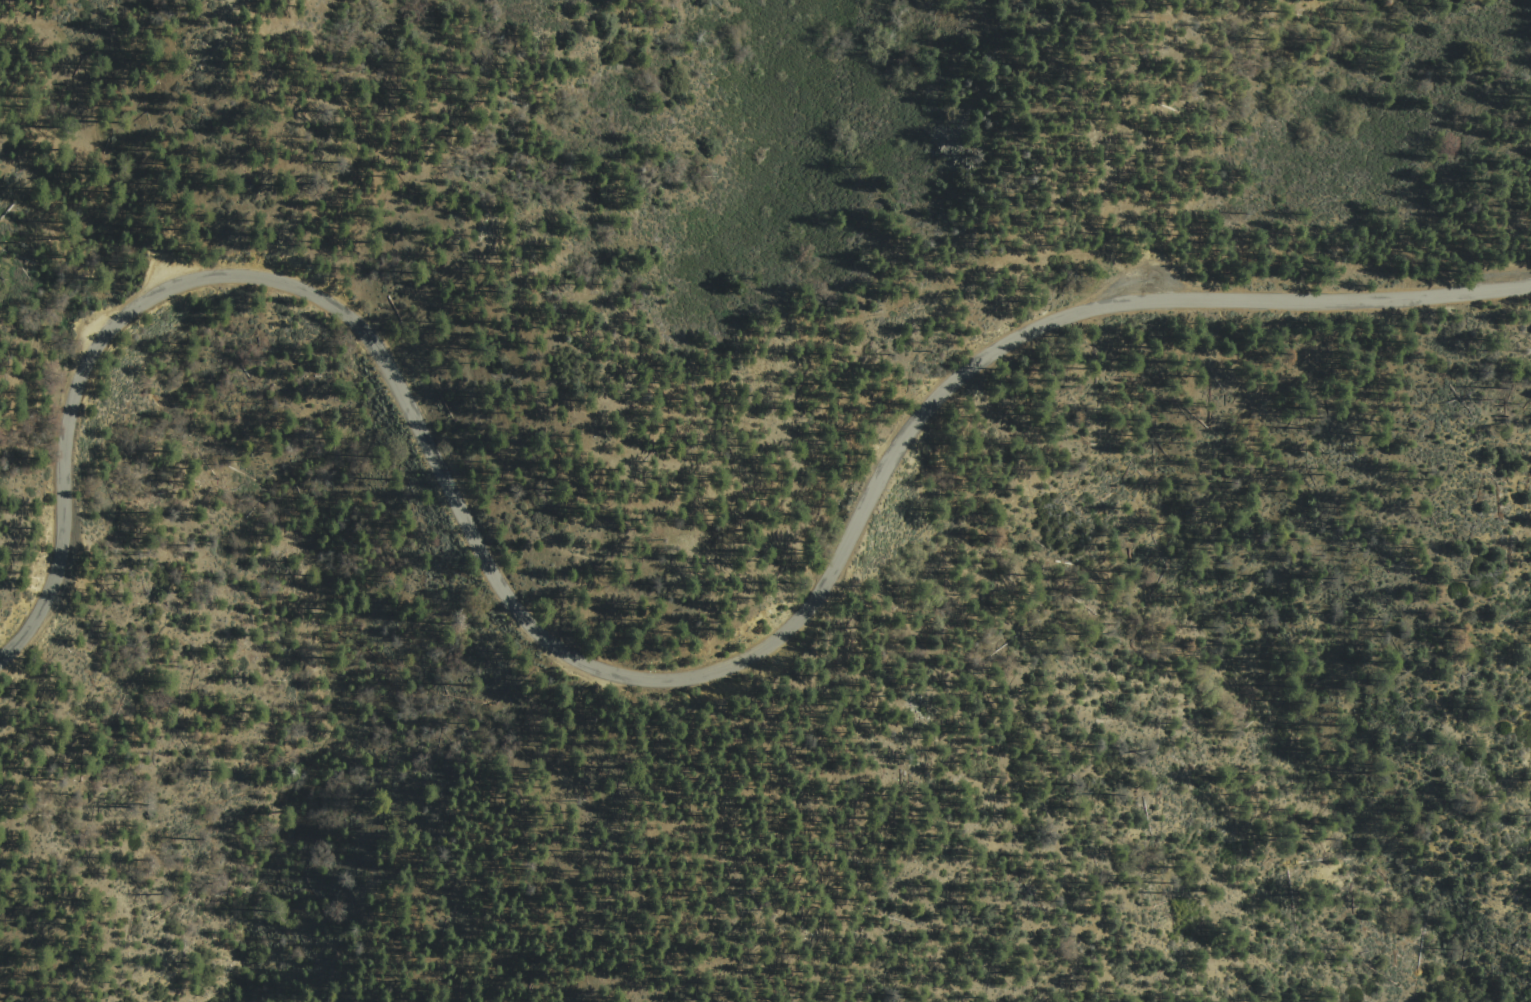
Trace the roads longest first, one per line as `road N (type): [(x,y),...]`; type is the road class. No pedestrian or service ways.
road 1 (residential): [(0,665),(31,632),(55,580),(70,422),(90,365),(138,308),(196,281),(282,283),(353,320),(389,367),(453,483),(484,561),(525,619),(607,672),(676,680),(747,660),(792,630),(835,573),(898,448),(970,370),(1018,339),(1091,309),(1148,300),(1415,298),(1530,286)]

